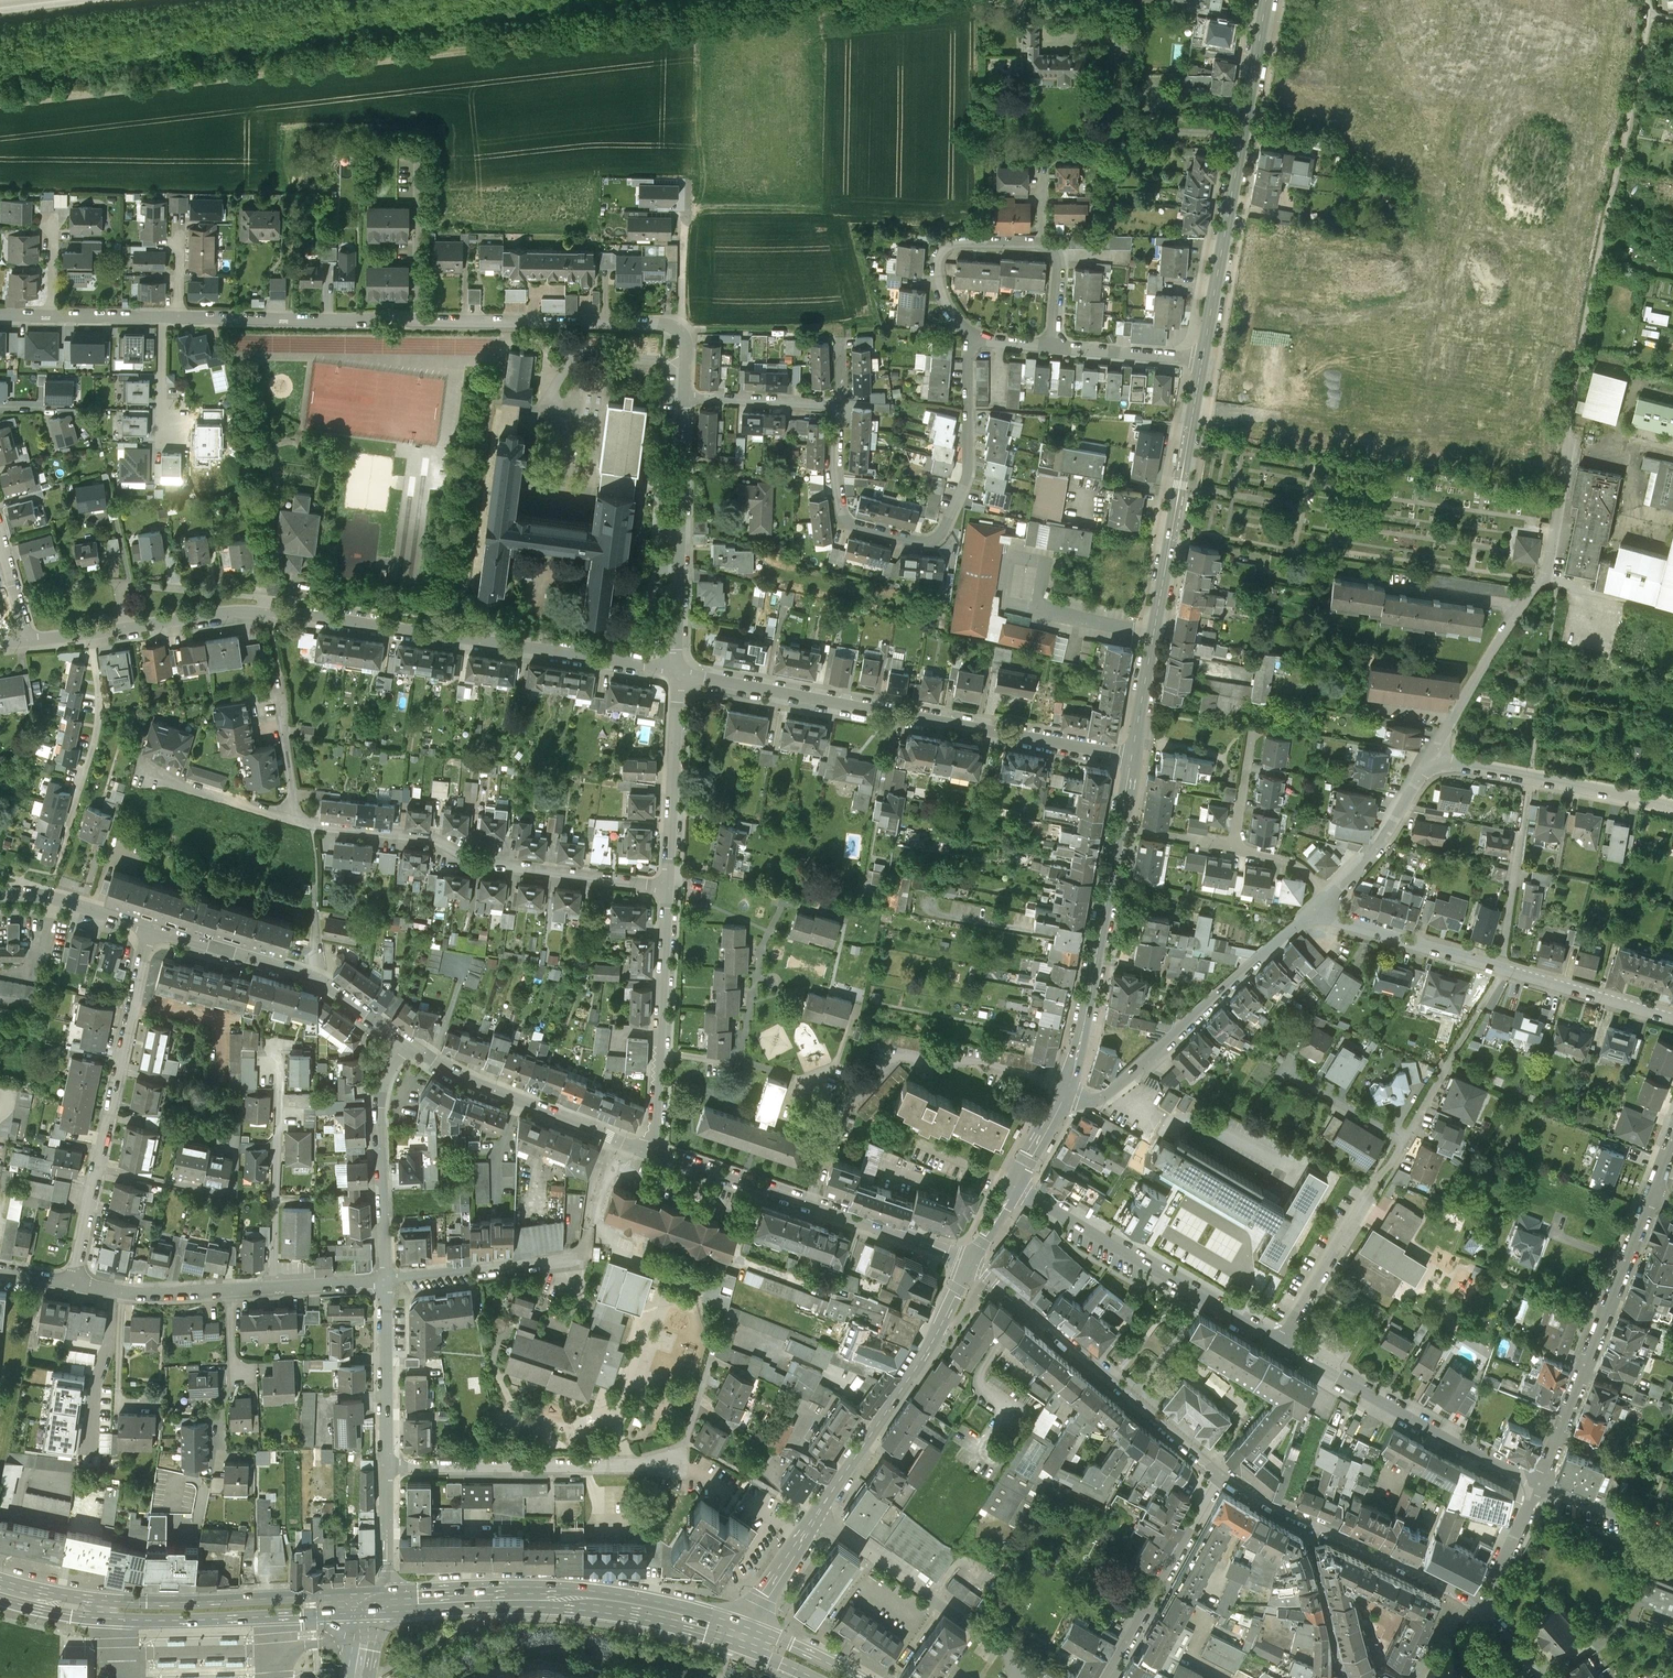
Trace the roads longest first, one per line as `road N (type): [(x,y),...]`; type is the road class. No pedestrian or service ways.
road 1 (residential): [(671,324),(178,318)]
road 2 (residential): [(1429,760),(1541,580),(1589,312)]
road 3 (residential): [(1134,757),(677,672)]
road 4 (residential): [(677,672),(266,612)]
road 5 (residential): [(973,338),(967,473),(937,537),(914,540),(847,519),(837,477),(840,405)]
road 6 (tertiary): [(1134,757),(1202,358)]
road 7 (residential): [(297,813),(311,825),(440,840),(471,857),(669,885)]
road 8 (residential): [(1672,1019),(1314,910)]
road 9 (primary): [(377,1603),(606,1600),(740,1633)]
road 10 (tertiary): [(1202,358),(1267,0)]
road 11 (residential): [(75,1284),(151,929)]
road 12 (tertiary): [(1064,1090),(1086,1022),(1134,757)]
road 13 (residential): [(969,1267),(651,1151)]
road 14 (residential): [(1220,1473),(969,1267)]
road 15 (residential): [(1064,1090),(1109,1094),(1314,910)]
road 16 (residential): [(1055,346),(1059,259),(1042,243),(942,247),(935,267),(943,300),(973,338)]
road 17 (residential): [(1653,1195),(1540,1483)]
road 18 (residential): [(1280,1343),(1015,1185)]
road 19 (track): [(1649,11),(1589,312)]
road 20 (residential): [(1540,1483),(1280,1343)]
road 21 (tertiary): [(814,1516),(928,1351),(969,1267)]
road 22 (residential): [(1476,1603),(1220,1473)]
road 23 (residential): [(389,1466),(674,1460)]
road 24 (residential): [(405,1044),(312,975),(151,929)]
road 25 (residential): [(684,398),(677,672)]
road 26 (primary): [(111,1610),(130,1623),(244,1622),(325,1618),(377,1603)]
road 27 (residential): [(1029,1677),(999,1646),(814,1516)]
road 28 (residential): [(651,1151),(466,1081),(405,1044)]
road 29 (primary): [(377,1603),(324,1596),(131,1603),(111,1610)]
road 30 (residential): [(669,885),(651,1151)]
road 31 (residential): [(123,1293),(388,1280)]
road 32 (residential): [(1672,807),(1429,760)]
road 33 (residential): [(405,1044),(385,1077),(379,1111),(388,1280)]
road 34 (residential): [(1106,1677),(1220,1473)]
road 35 (residential): [(677,672),(669,885)]
road 36 (residential): [(266,612),(259,597),(119,580),(126,629)]
road 37 (residential): [(388,1280),(581,1255)]
road 38 (residential): [(93,634),(101,709),(72,818)]
road 39 (residential): [(388,1280),(389,1466)]
road 40 (residential): [(1280,1343),(1375,1187)]
road 41 (residential): [(1405,1139),(1493,987)]
road 42 (residential): [(1329,896),(1386,839),(1429,760)]
road 43 (residential): [(114,1291),(88,1450)]
road 44 (residential): [(146,771),(297,813)]
road 45 (residential): [(840,405),(684,398)]
road 46 (residential): [(1202,358),(1055,346)]
road 47 (residential): [(1672,1536),(1540,1483)]
road 48 (residential): [(266,612),(126,629)]
road 49 (residential): [(389,1466),(388,1575),(377,1603)]
road 50 (tertiary): [(740,1633),(814,1516)]
road 51 (residential): [(123,1293),(121,1398),(153,1400)]
road 52 (residential): [(1540,1483),(1476,1603)]
road 53 (residential): [(297,813),(280,680)]
road 54 (residential): [(1405,1139),(1290,1073)]
road 55 (residential): [(151,929),(23,896)]
road 56 (track): [(806,330),(683,332)]
road 57 (residential): [(1232,847),(1253,727)]

